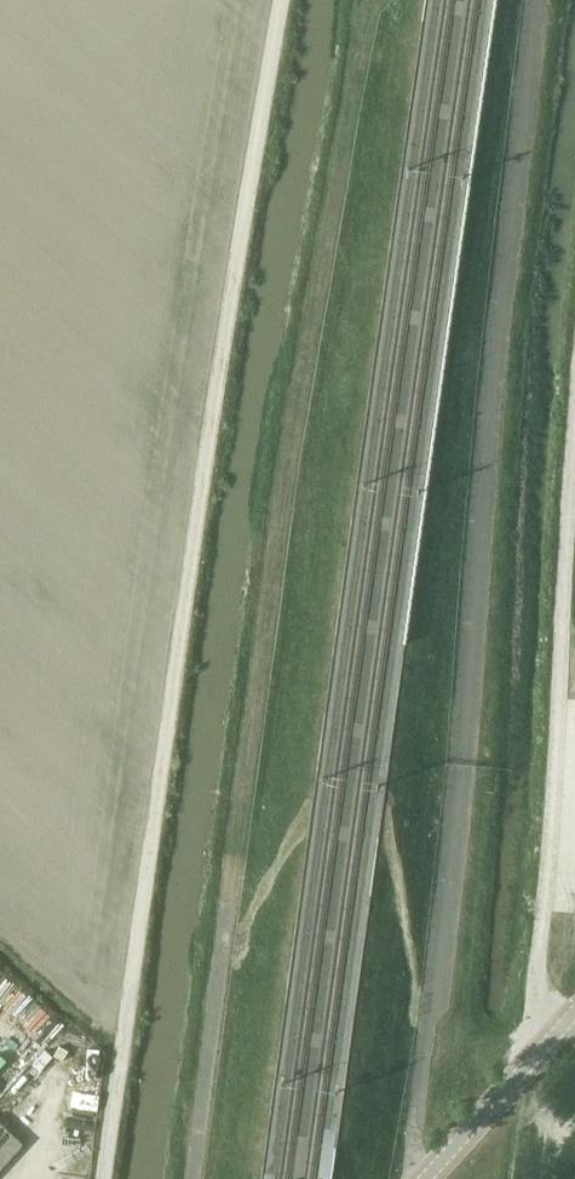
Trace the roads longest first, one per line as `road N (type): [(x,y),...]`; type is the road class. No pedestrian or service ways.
road 1 (track): [(105,1178),(215,405),(282,0)]
road 2 (track): [(229,906),(359,34),(380,0)]
road 3 (track): [(509,1089),(535,1025),(574,422)]
road 4 (unclassified): [(428,1178),(574,1016)]

